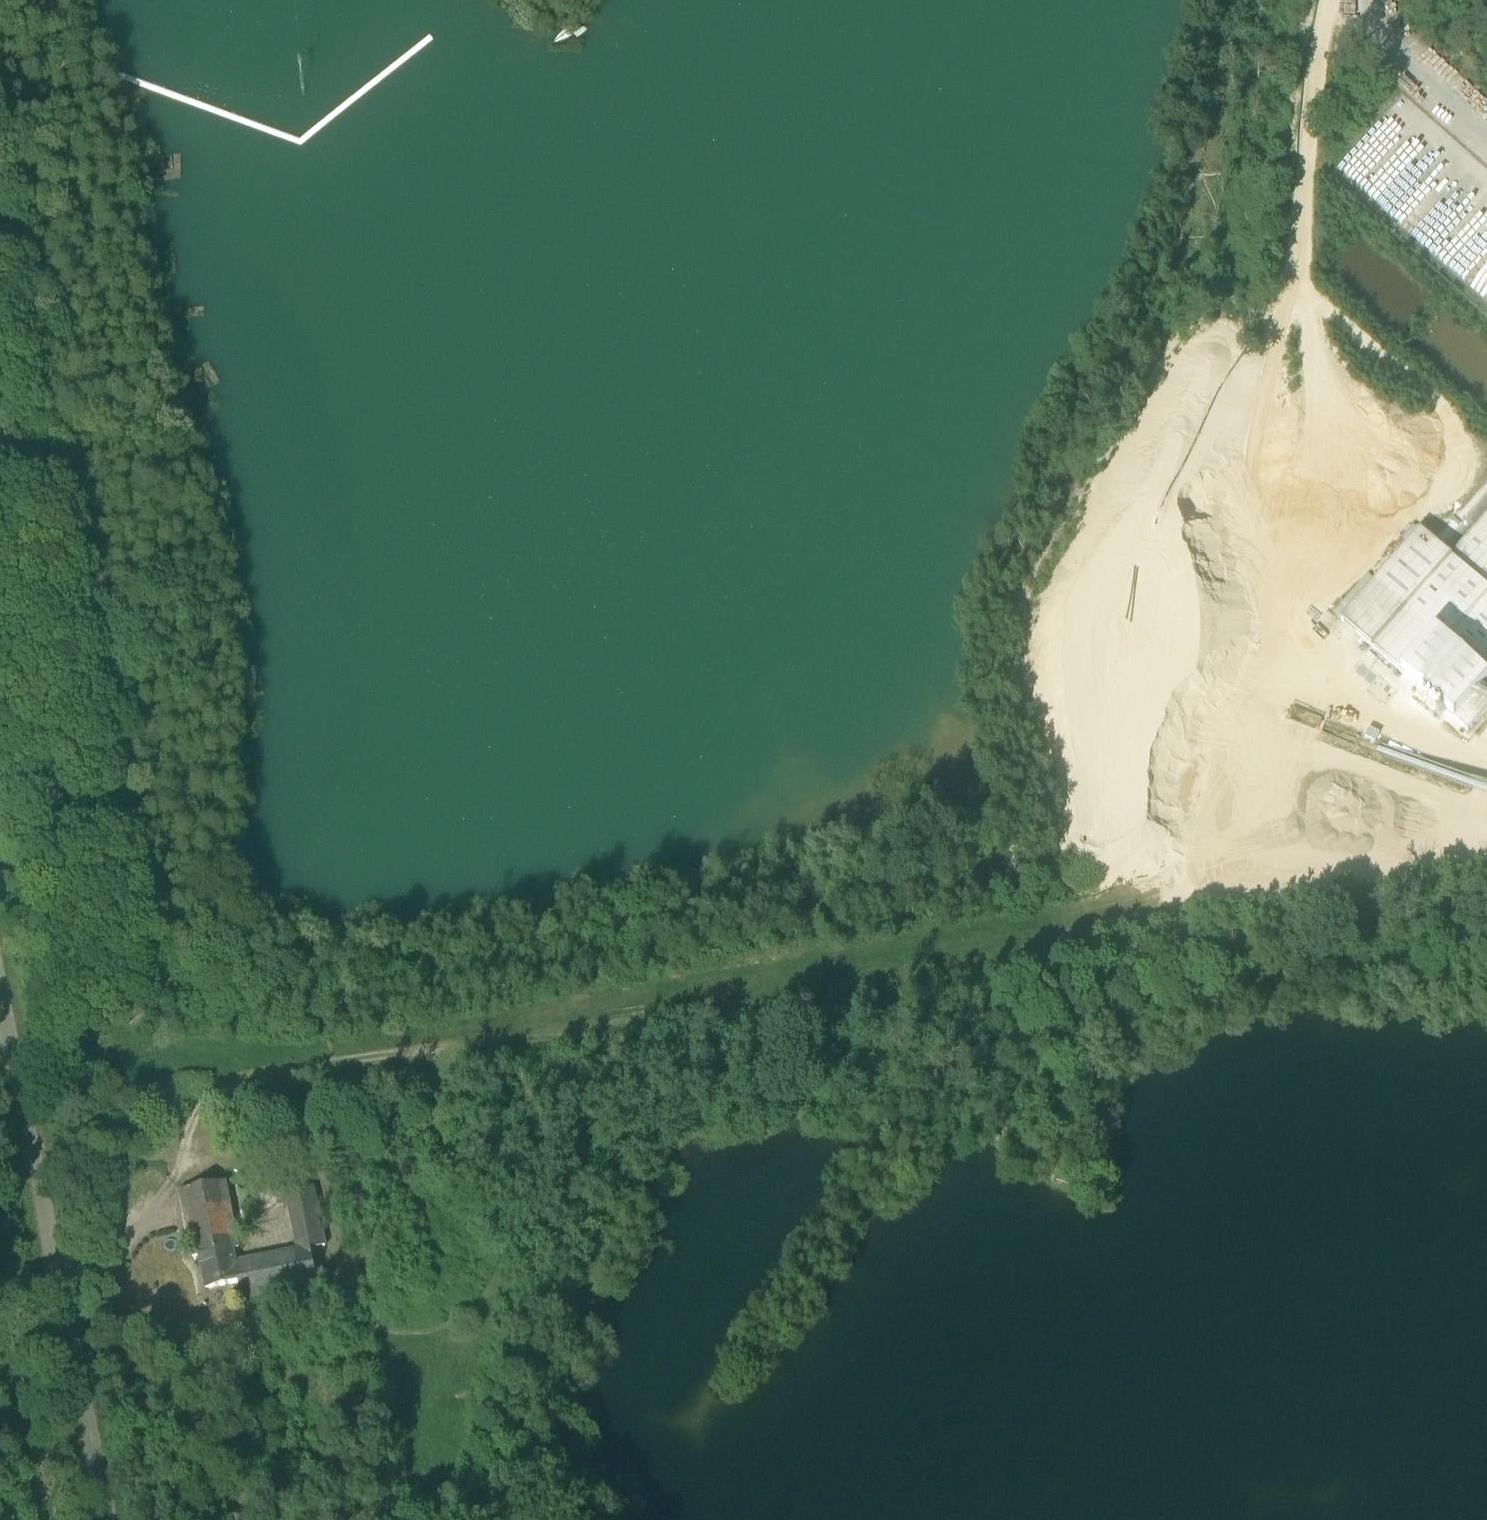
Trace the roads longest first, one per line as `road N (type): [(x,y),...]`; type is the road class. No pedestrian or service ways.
road 1 (unclassified): [(111,1519),(0,978)]

